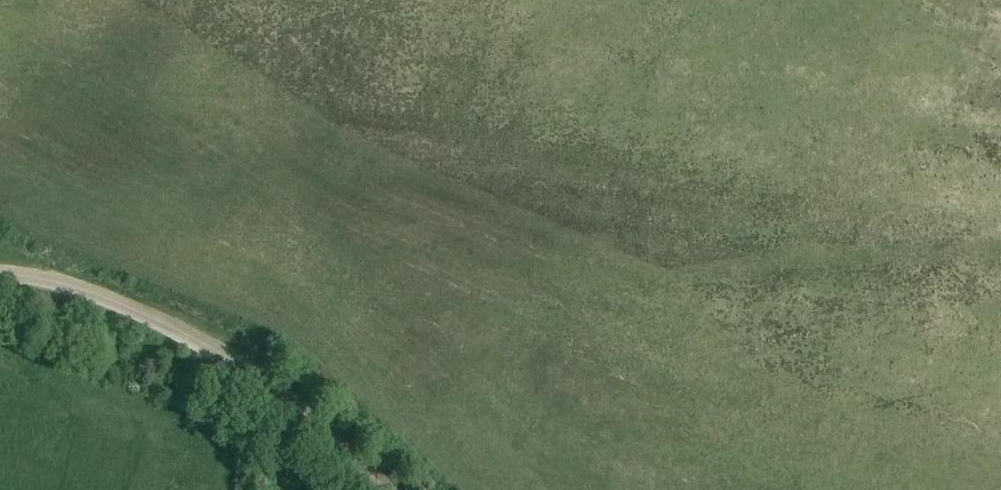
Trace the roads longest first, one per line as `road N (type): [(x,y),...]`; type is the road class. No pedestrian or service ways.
road 1 (track): [(391,489),(289,396),(219,349),(83,292),(0,275)]

